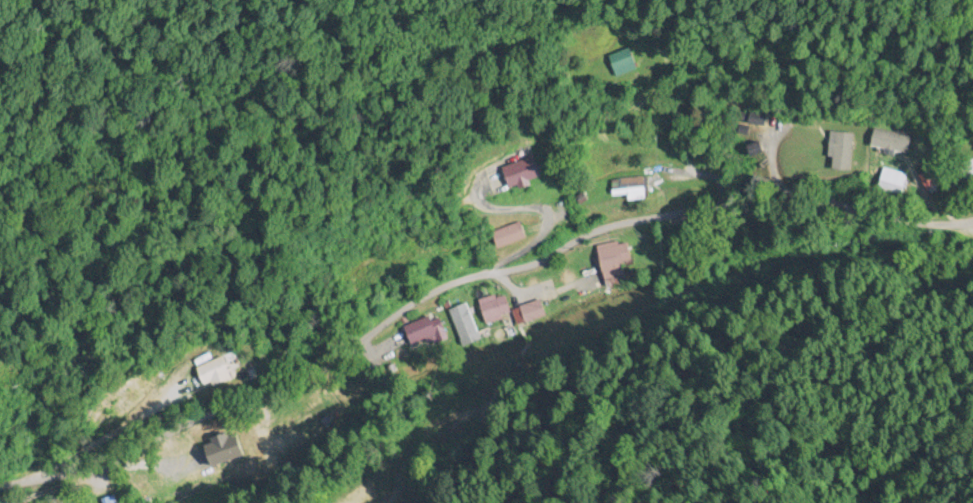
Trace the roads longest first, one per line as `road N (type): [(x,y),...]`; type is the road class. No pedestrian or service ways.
road 1 (residential): [(0,472),(69,422),(198,362),(628,228),(972,180)]
road 2 (residential): [(341,318),(350,425),(443,459)]

